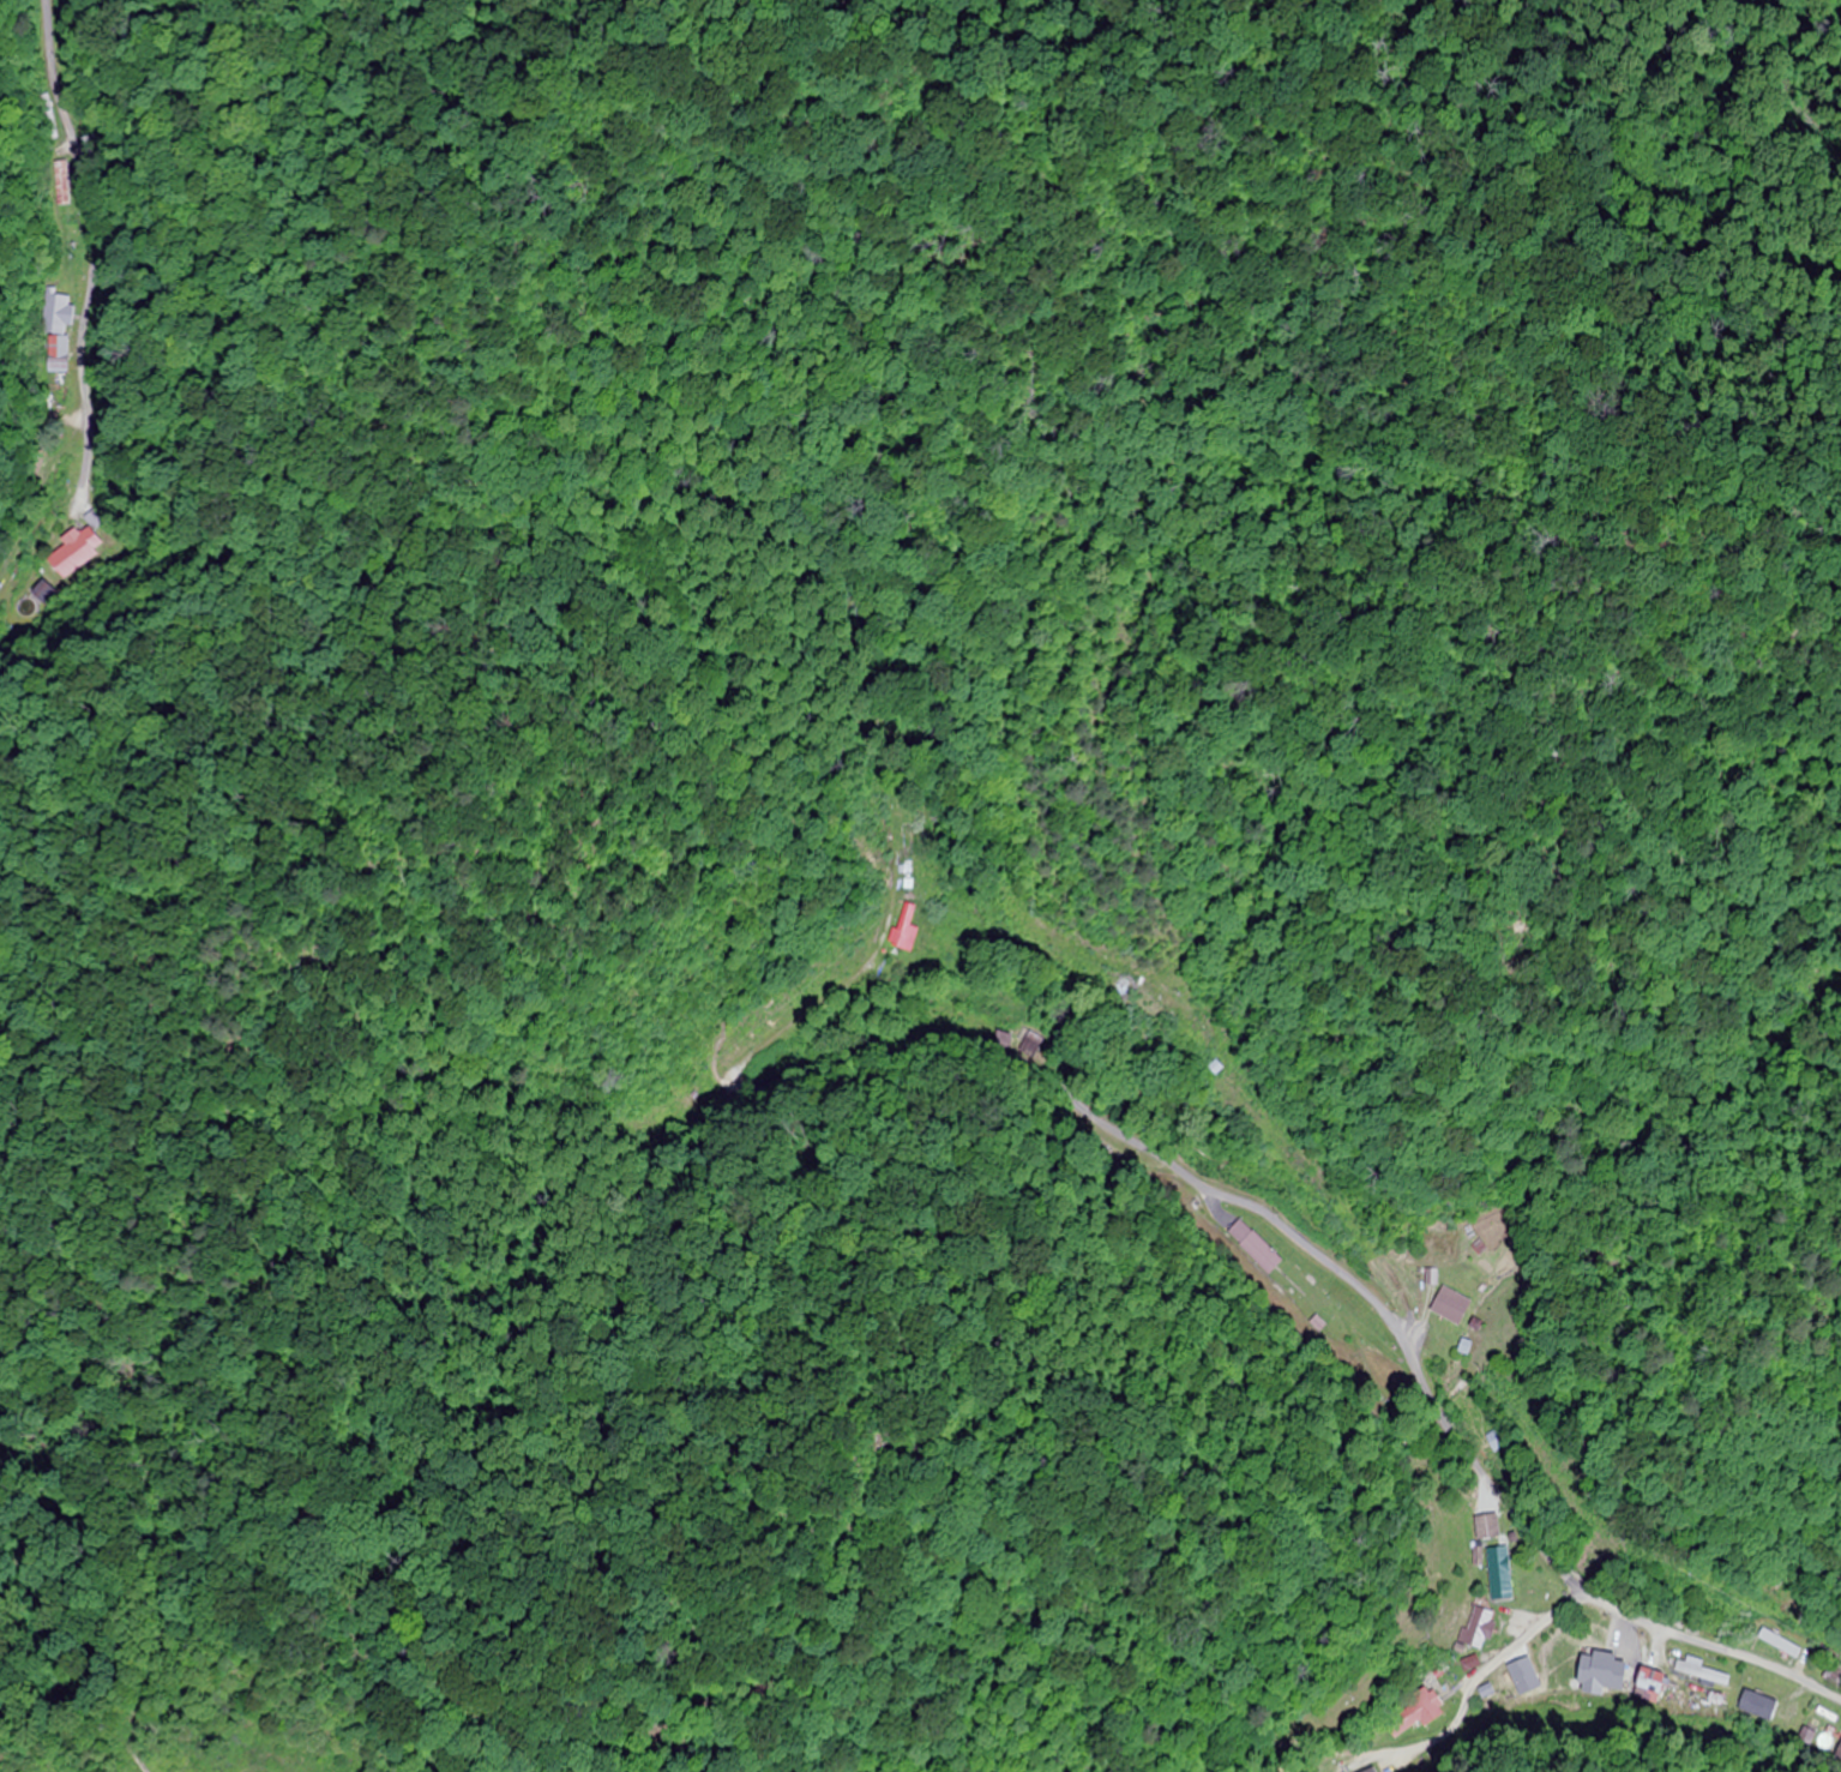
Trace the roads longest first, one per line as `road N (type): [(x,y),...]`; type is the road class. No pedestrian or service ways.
road 1 (residential): [(1840,1698),(1594,1596),(1556,1564),(1460,1446),(1408,1348),(1364,1293),(1275,1221),(1199,1184),(1028,1069),(946,1049),(877,1044),(768,1088)]

